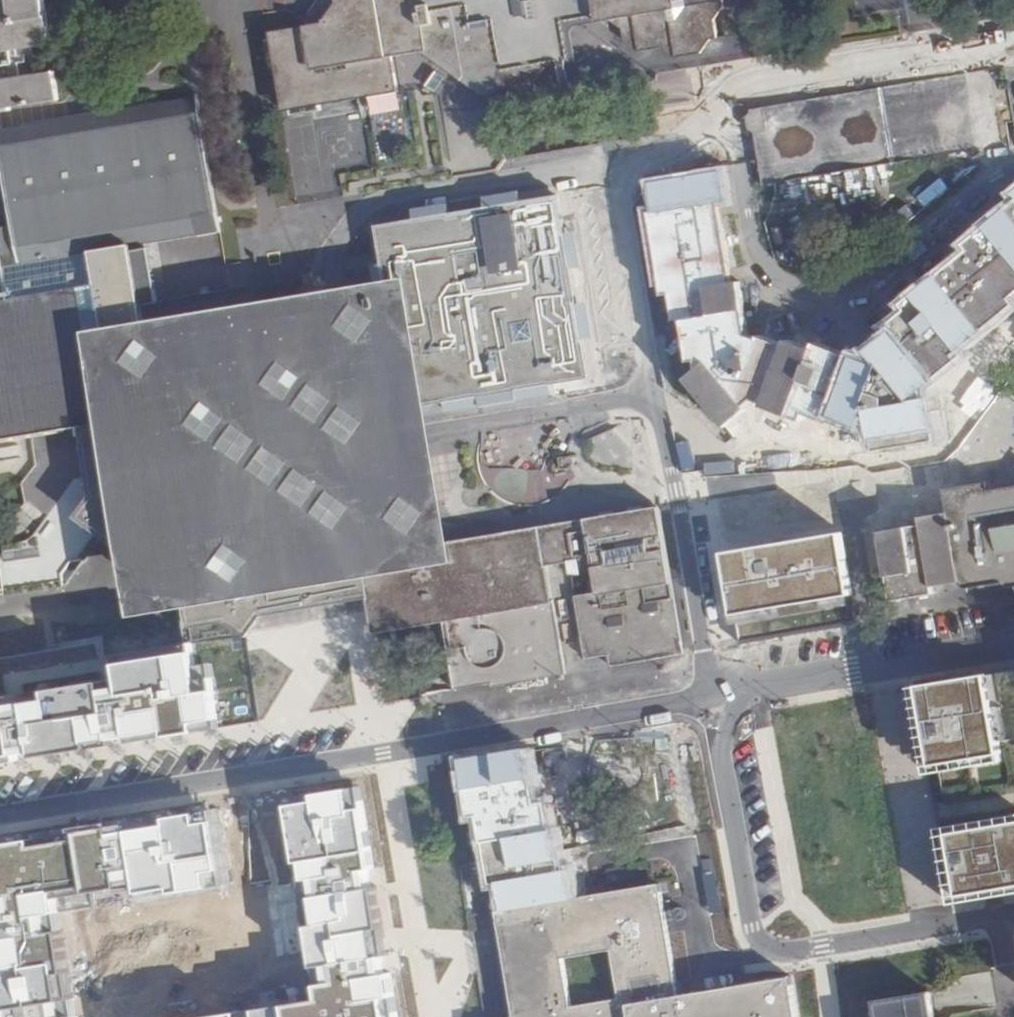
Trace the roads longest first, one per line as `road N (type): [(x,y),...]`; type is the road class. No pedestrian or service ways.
road 1 (residential): [(618,163),(370,213),(332,260),(334,293),(356,421),(367,431),(411,434),(656,394)]
road 2 (residential): [(712,700),(0,815)]
road 3 (residential): [(712,700),(750,928),(760,944),(787,952),(1013,911)]
road 4 (residential): [(1013,39),(772,75),(740,86),(710,123)]
road 5 (residential): [(656,394),(712,700)]
road 6 (residential): [(1013,645),(712,700)]
road 7 (residential): [(618,163),(656,394)]

